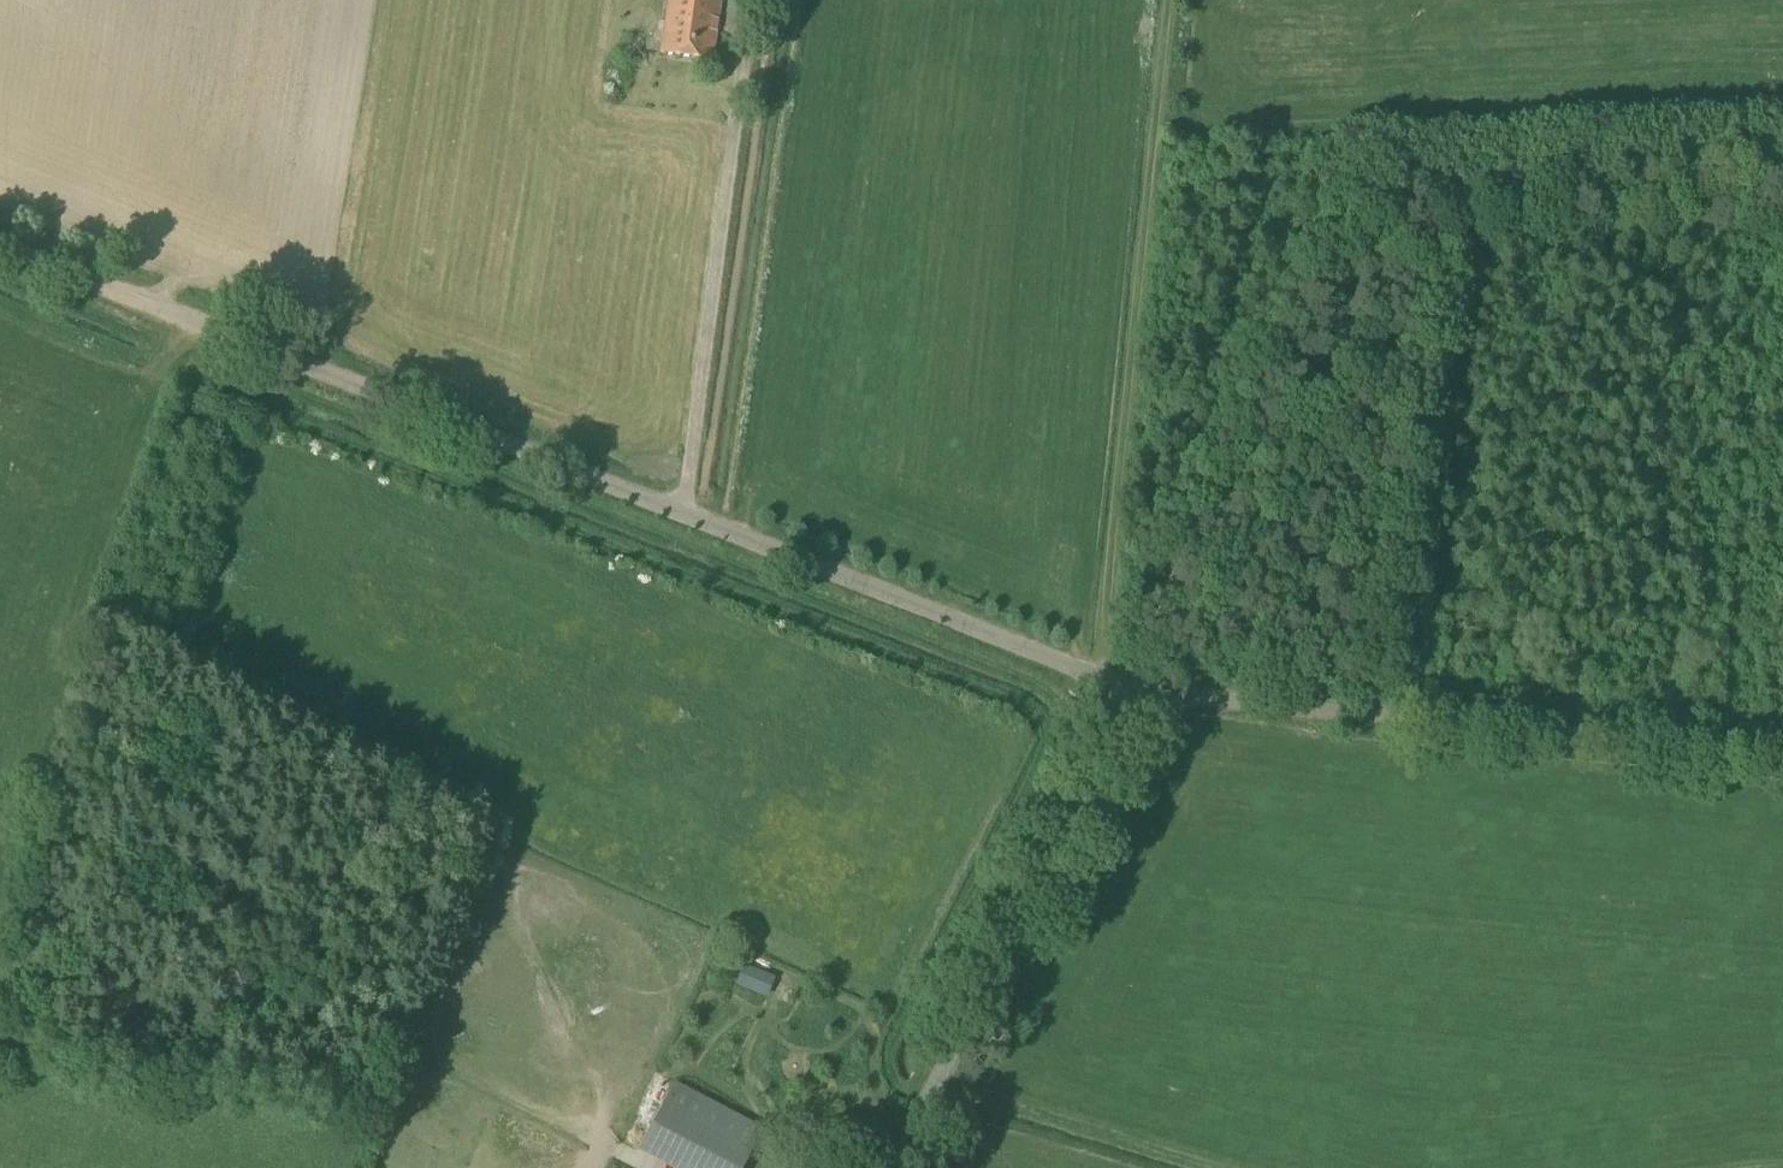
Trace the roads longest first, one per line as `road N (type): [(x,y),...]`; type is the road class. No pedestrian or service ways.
road 1 (unclassified): [(1134,692),(0,257)]
road 2 (unclassified): [(1134,692),(1782,759)]
road 3 (unclassified): [(889,1167),(1134,692)]

